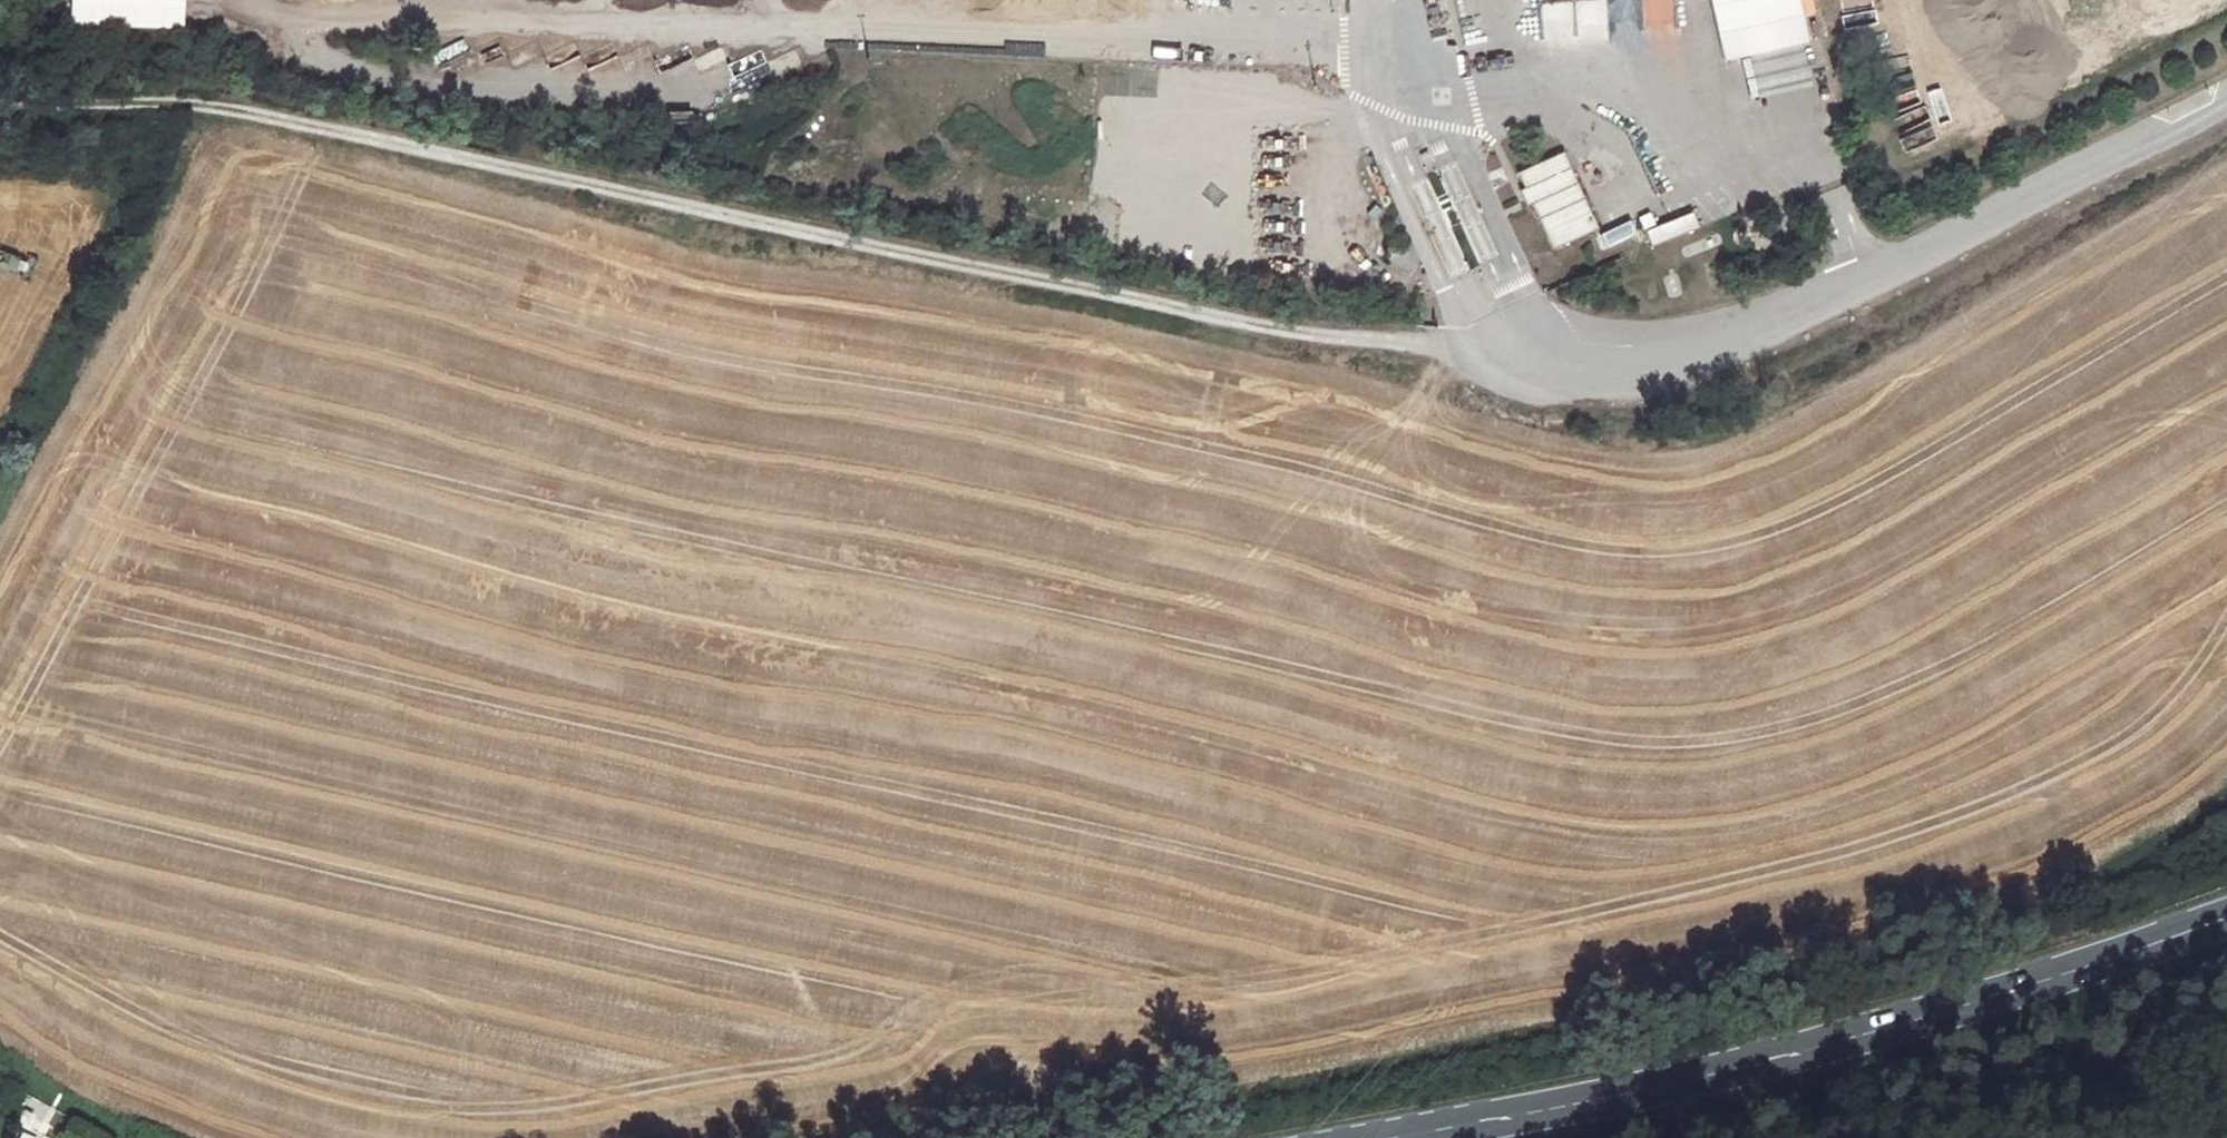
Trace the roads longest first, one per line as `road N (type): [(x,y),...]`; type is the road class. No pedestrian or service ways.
road 1 (unclassified): [(0,113),(191,102),(1282,330),(1530,344),(1576,360),(1643,366),(1783,330),(1853,300),(2226,104)]
road 2 (primary): [(2226,918),(1896,1025),(1393,1137)]

